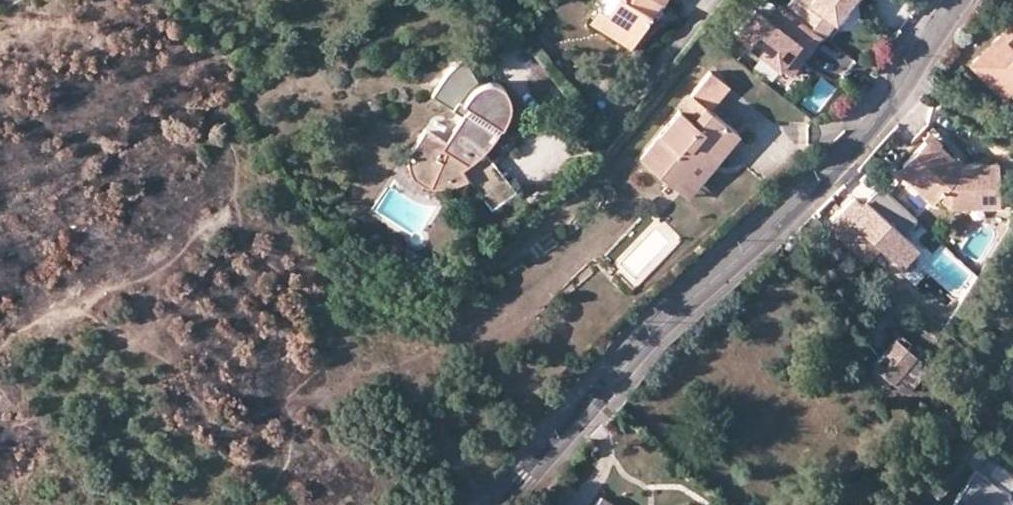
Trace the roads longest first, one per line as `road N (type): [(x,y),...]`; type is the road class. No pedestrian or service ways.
road 1 (residential): [(502,504),(663,326),(885,117),(960,0)]

